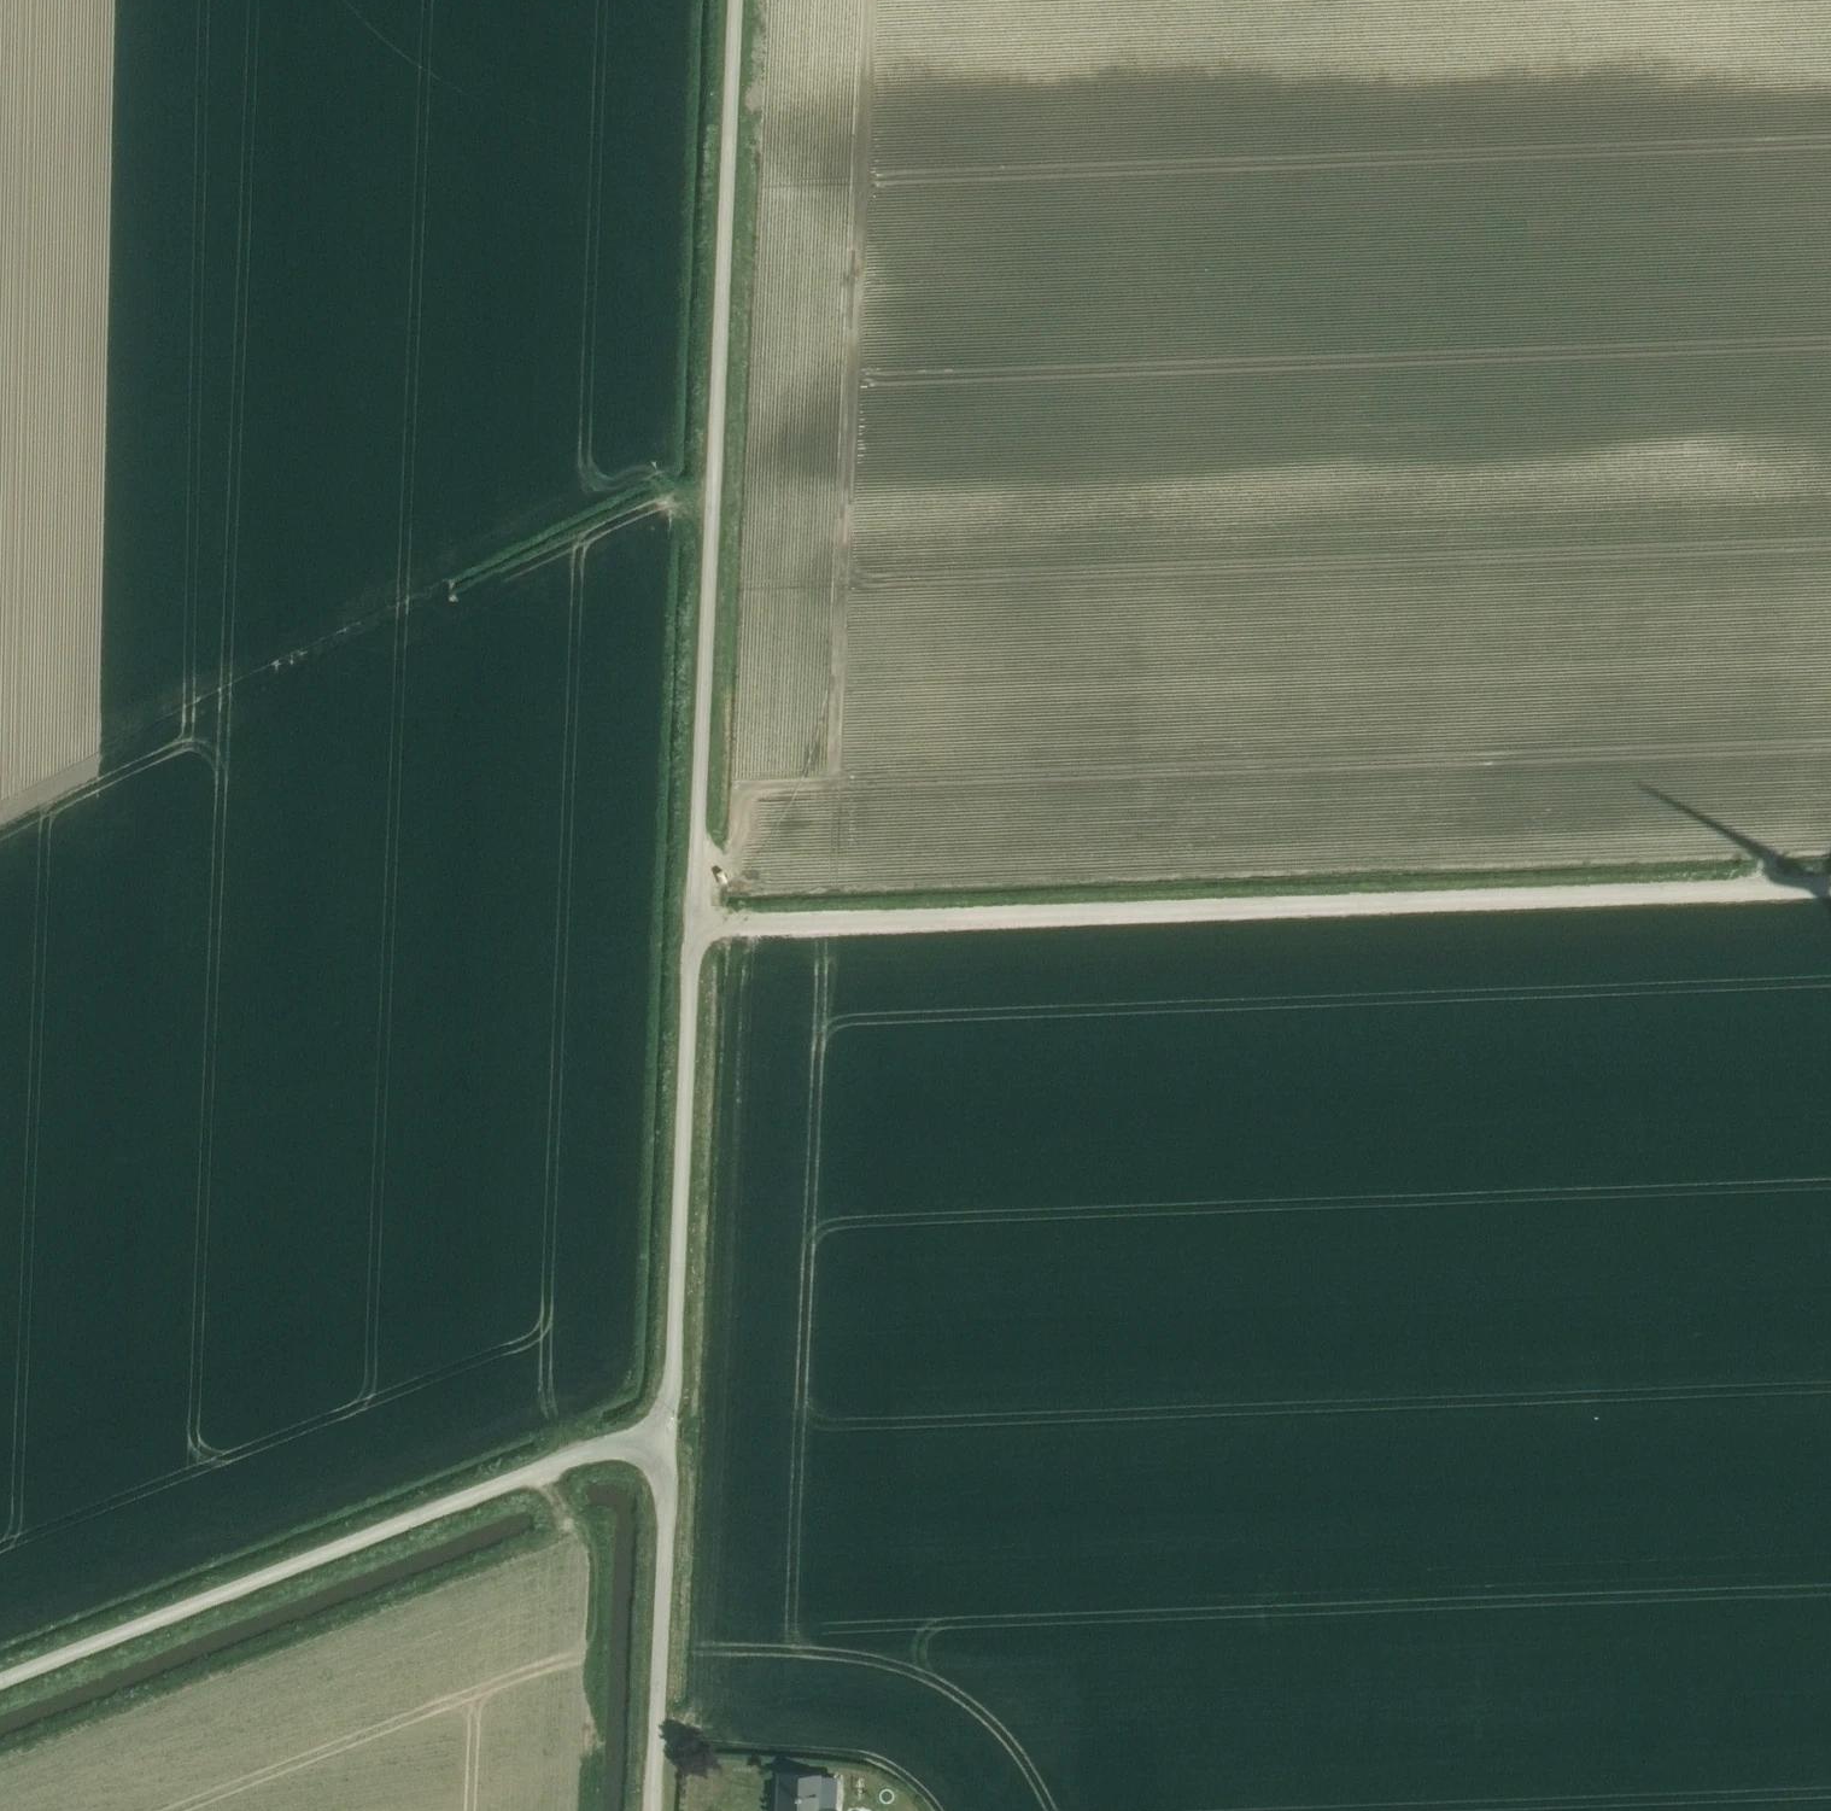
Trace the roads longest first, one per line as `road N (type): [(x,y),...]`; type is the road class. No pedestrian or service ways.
road 1 (unclassified): [(664,1438),(725,0)]
road 2 (unclassified): [(0,1685),(600,1454),(664,1438)]
road 3 (unclassified): [(646,1810),(664,1438)]

